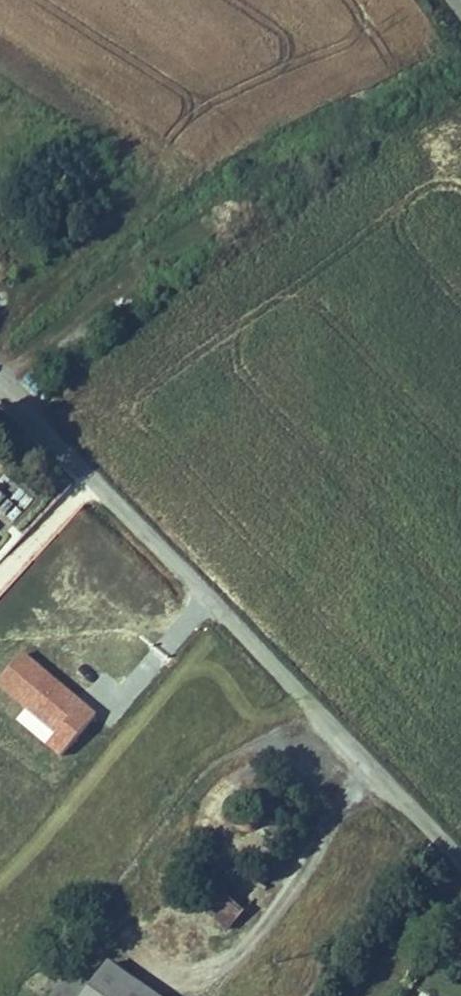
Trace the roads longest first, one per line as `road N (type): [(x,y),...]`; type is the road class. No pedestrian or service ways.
road 1 (unclassified): [(0,376),(67,428),(460,841)]

